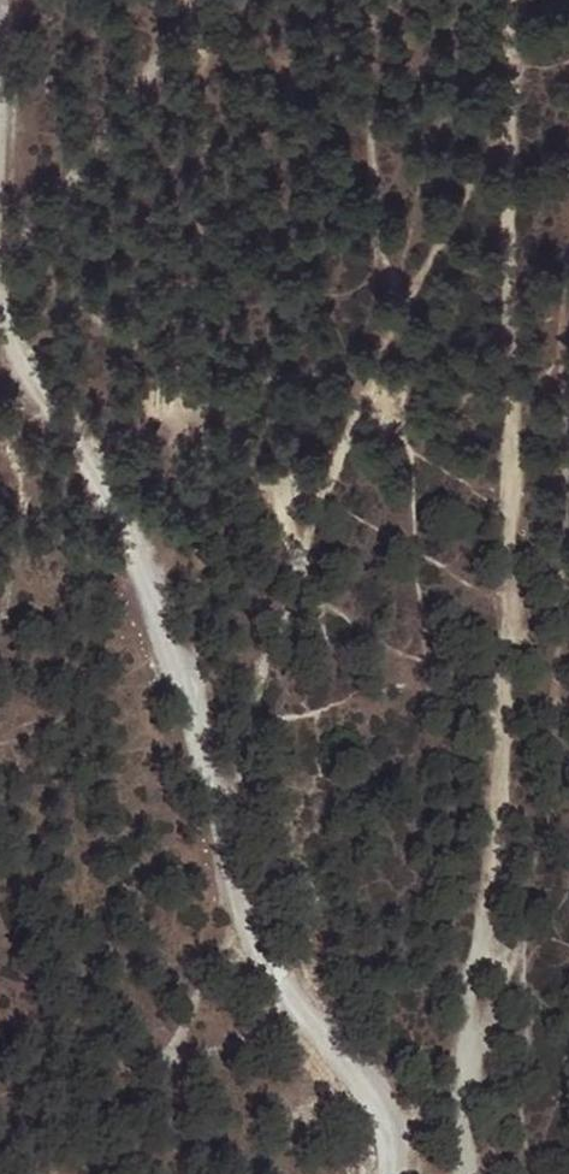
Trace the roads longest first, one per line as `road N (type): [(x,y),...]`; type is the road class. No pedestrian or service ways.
road 1 (track): [(508,0),(508,698),(459,1173)]
road 2 (unclassified): [(0,298),(18,364),(126,535),(167,635),(249,924),(282,986),(370,1101),(373,1173)]

